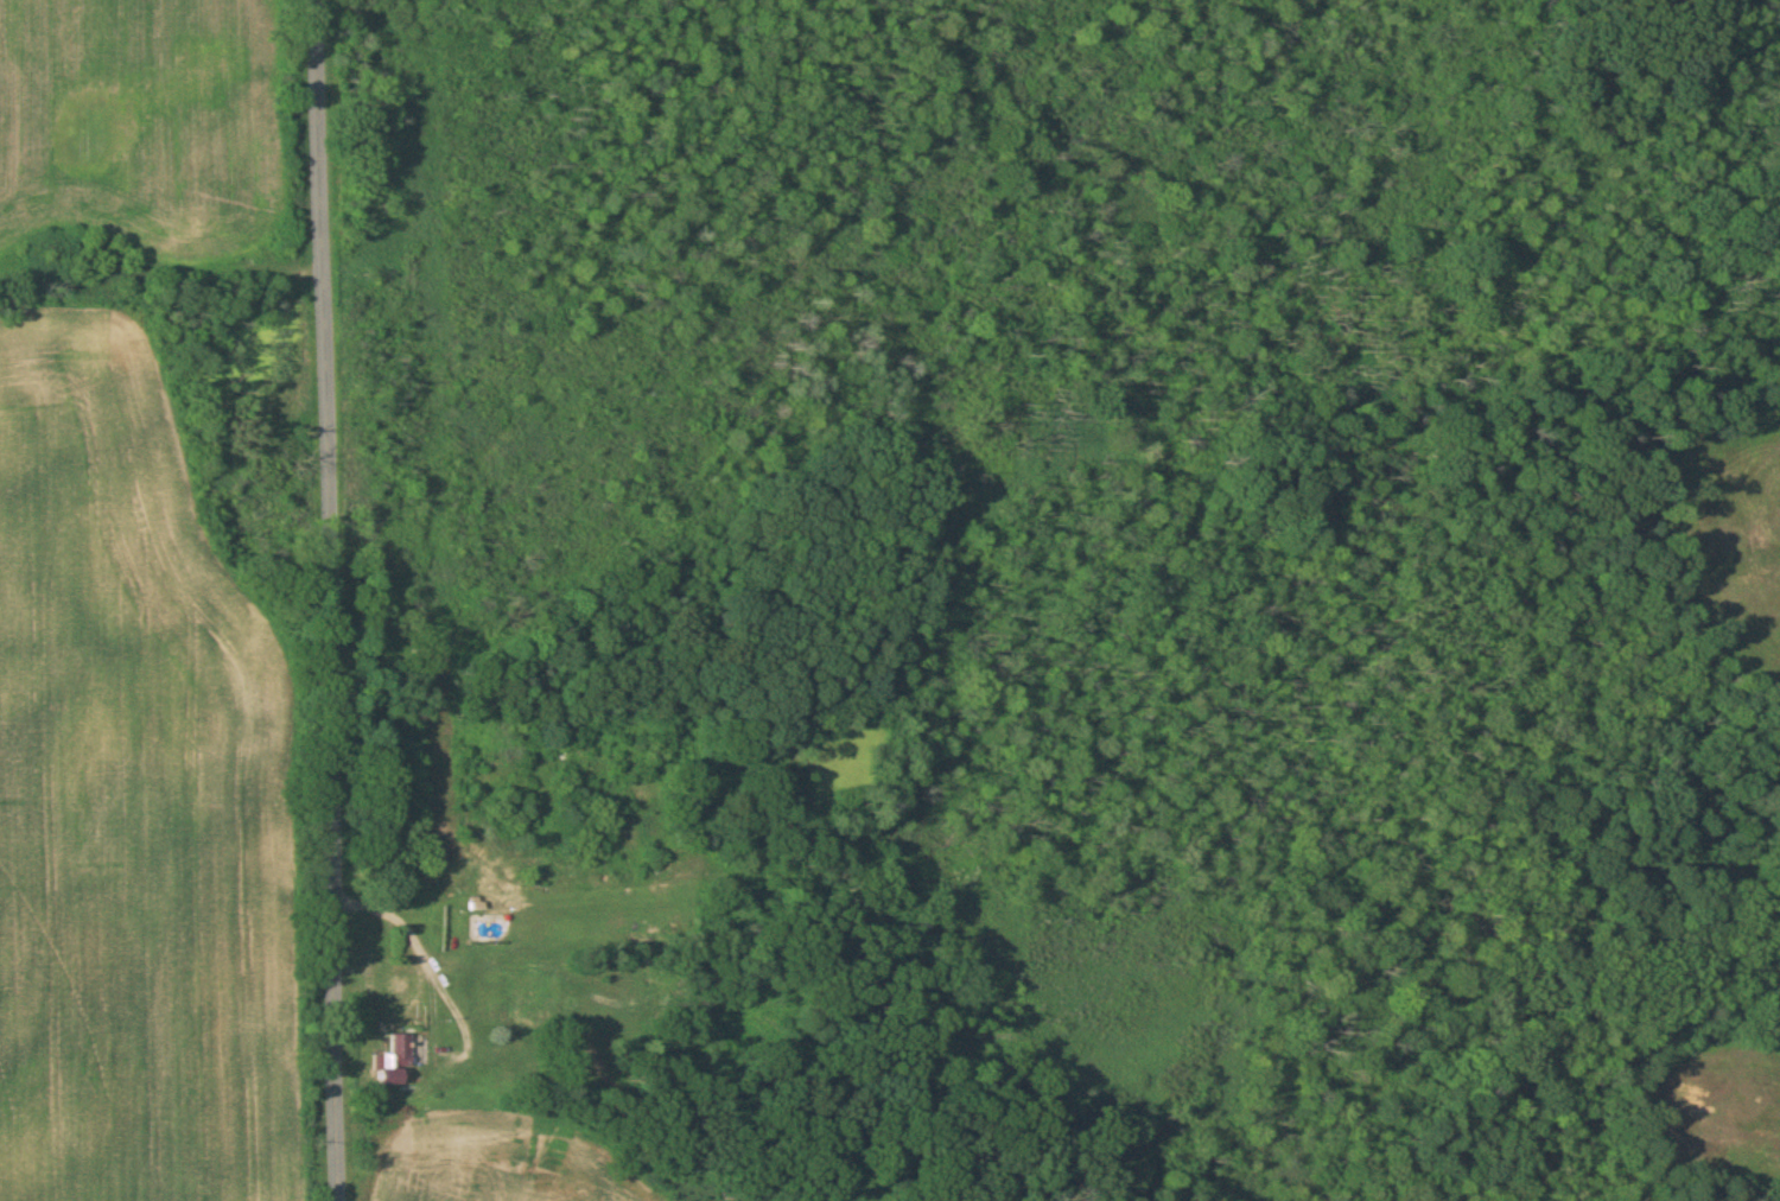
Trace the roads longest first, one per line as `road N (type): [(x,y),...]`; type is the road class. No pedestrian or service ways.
road 1 (residential): [(340,1200),(318,0)]

